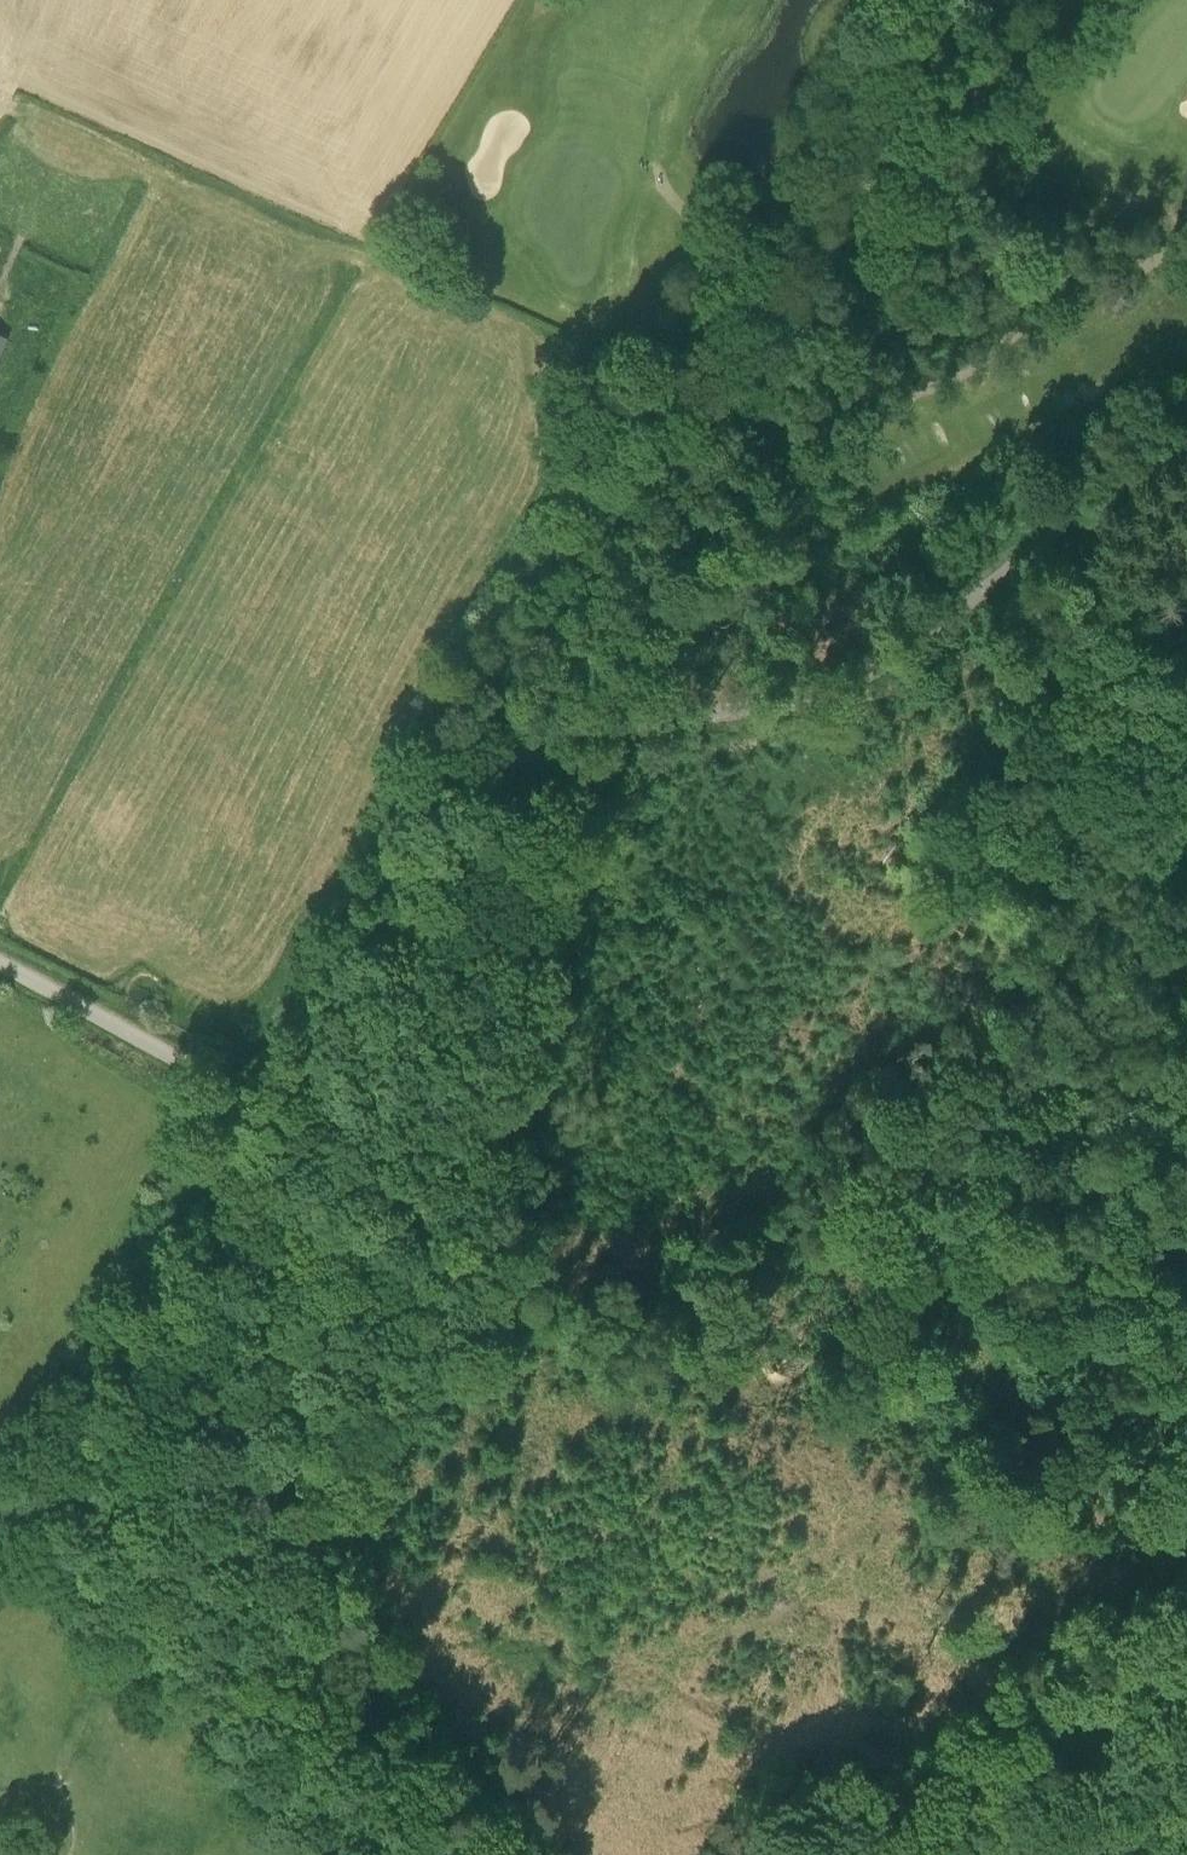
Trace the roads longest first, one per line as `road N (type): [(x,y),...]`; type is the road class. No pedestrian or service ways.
road 1 (track): [(943,0),(836,231),(493,769)]
road 2 (track): [(777,316),(885,384),(917,390),(1186,242)]

